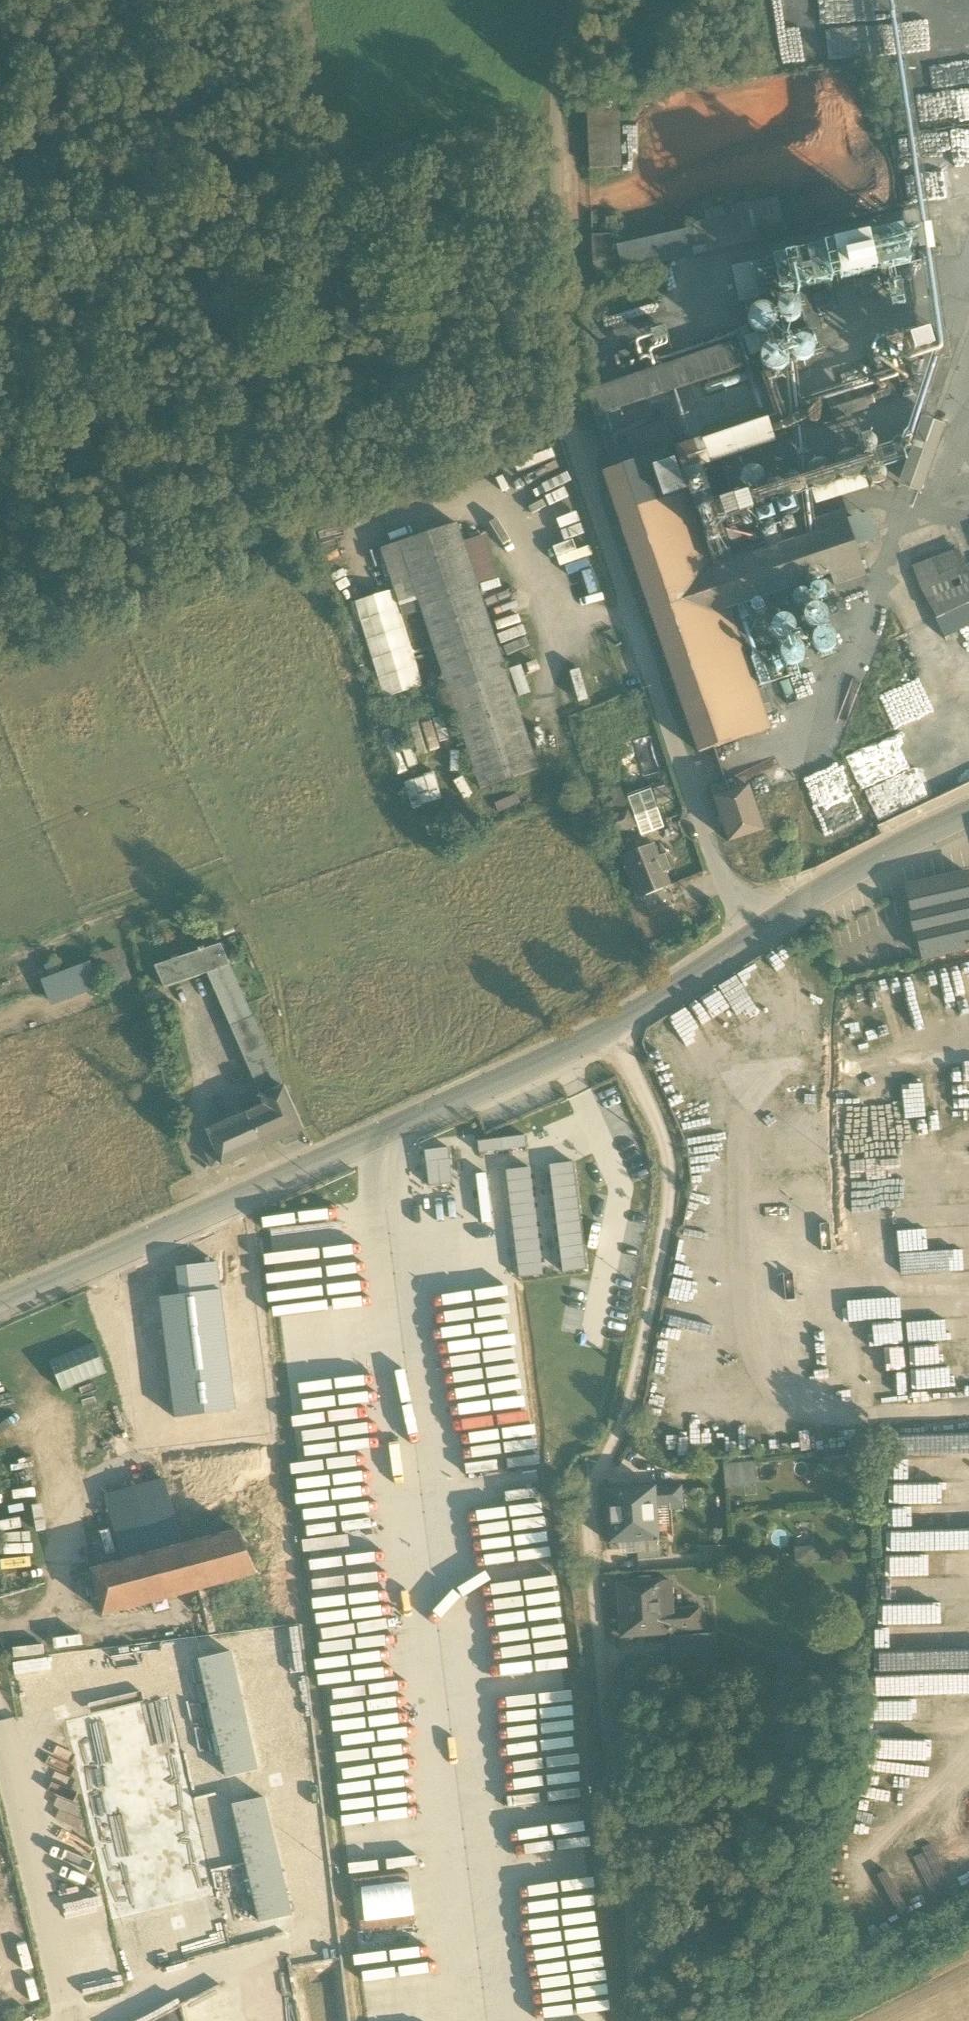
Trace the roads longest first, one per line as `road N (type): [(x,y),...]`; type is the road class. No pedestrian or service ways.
road 1 (residential): [(576,0),(554,102),(562,431),(742,943)]
road 2 (residential): [(0,1303),(598,1037),(742,943)]
road 3 (residential): [(742,943),(968,815)]
road 4 (track): [(823,2020),(968,1943)]

